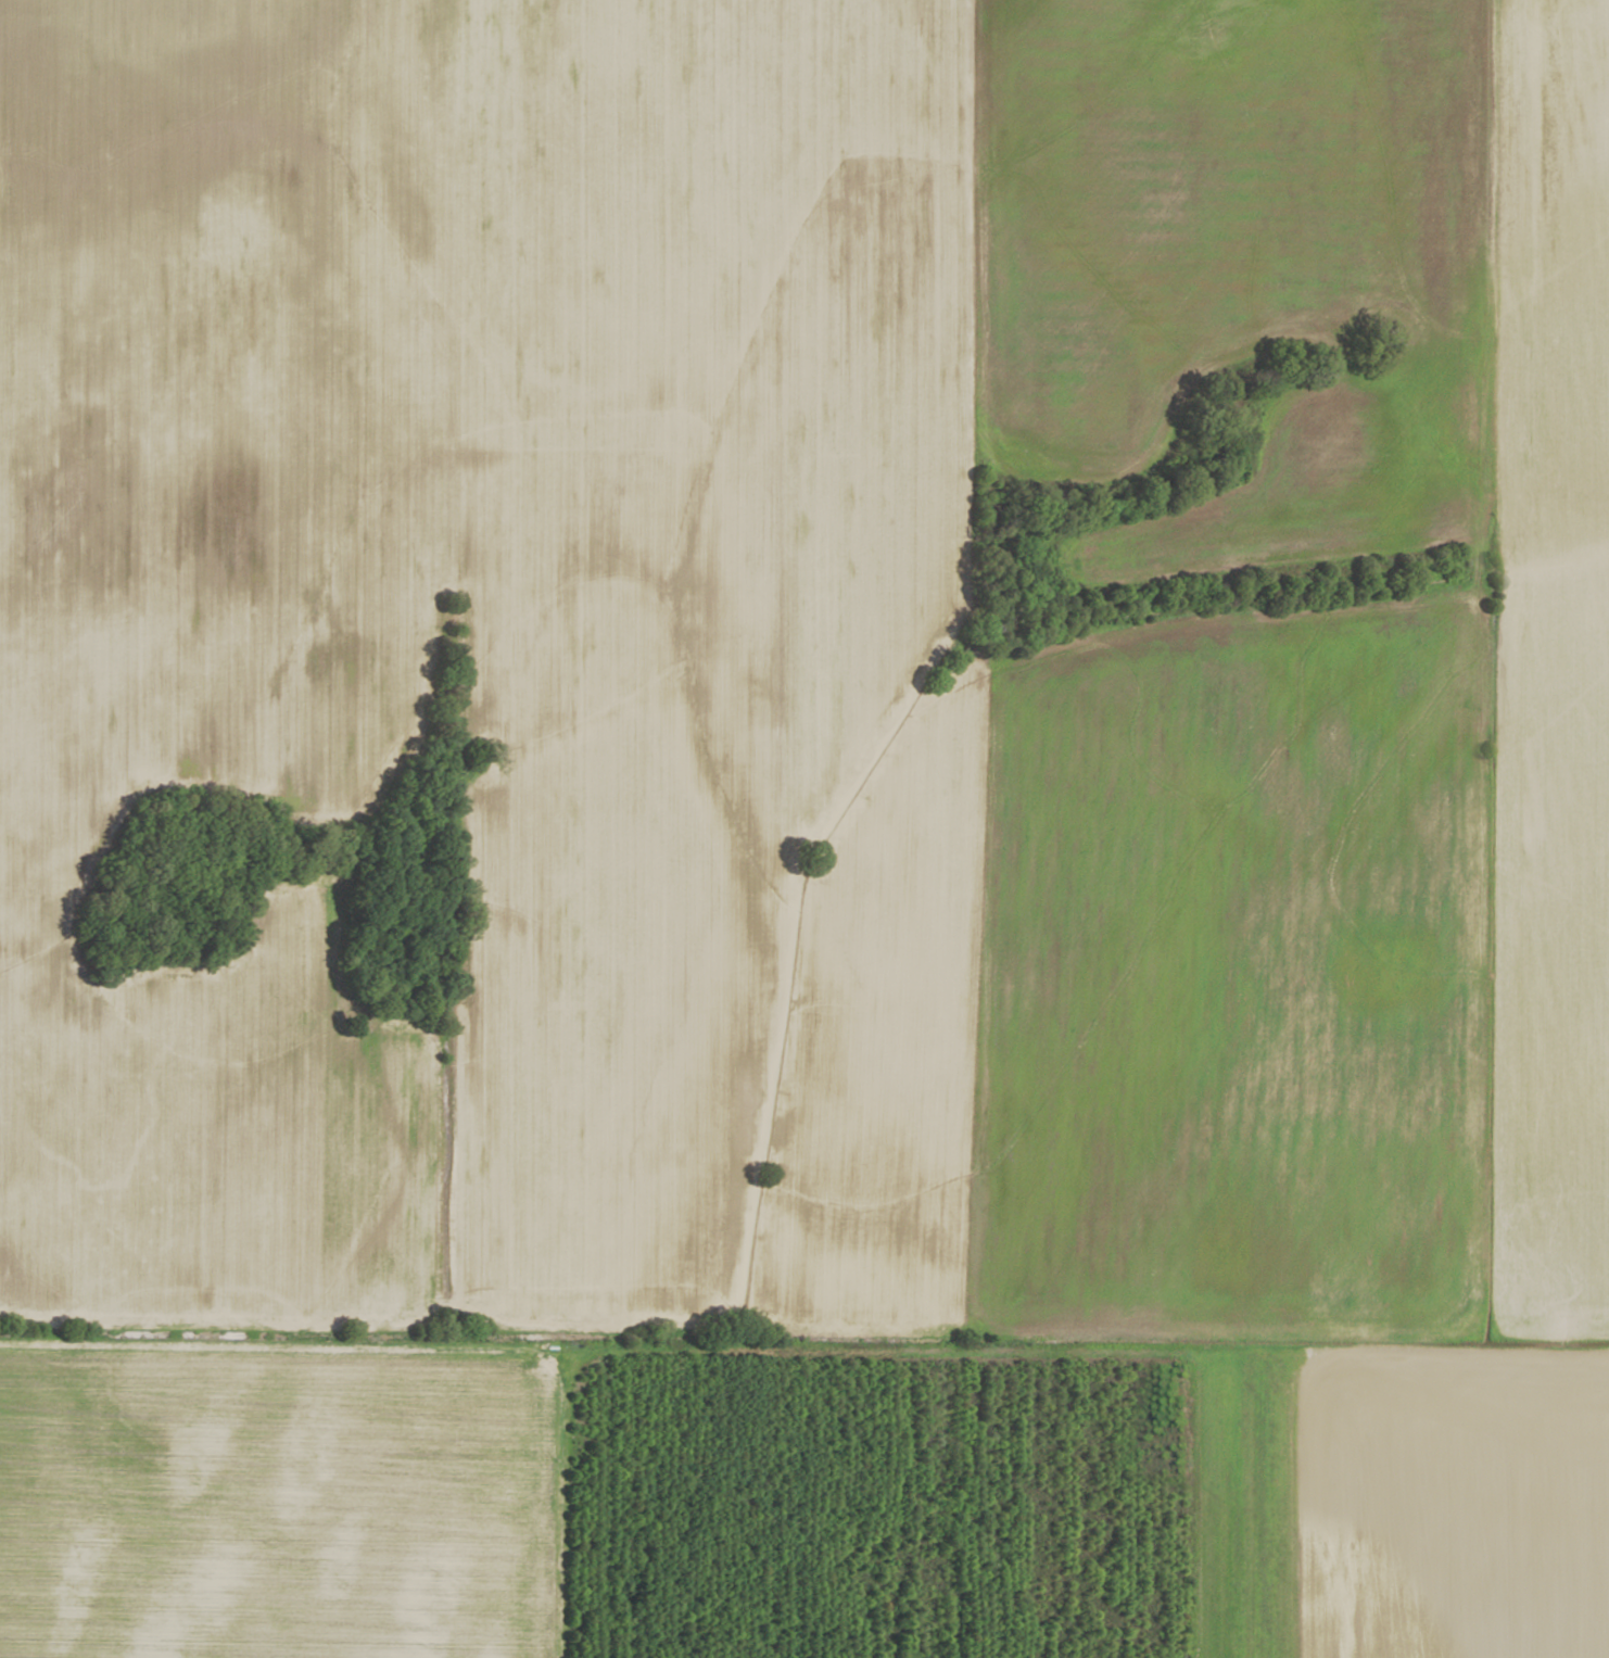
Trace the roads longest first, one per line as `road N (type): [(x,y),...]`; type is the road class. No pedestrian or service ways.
road 1 (residential): [(1493,0),(1493,222)]

